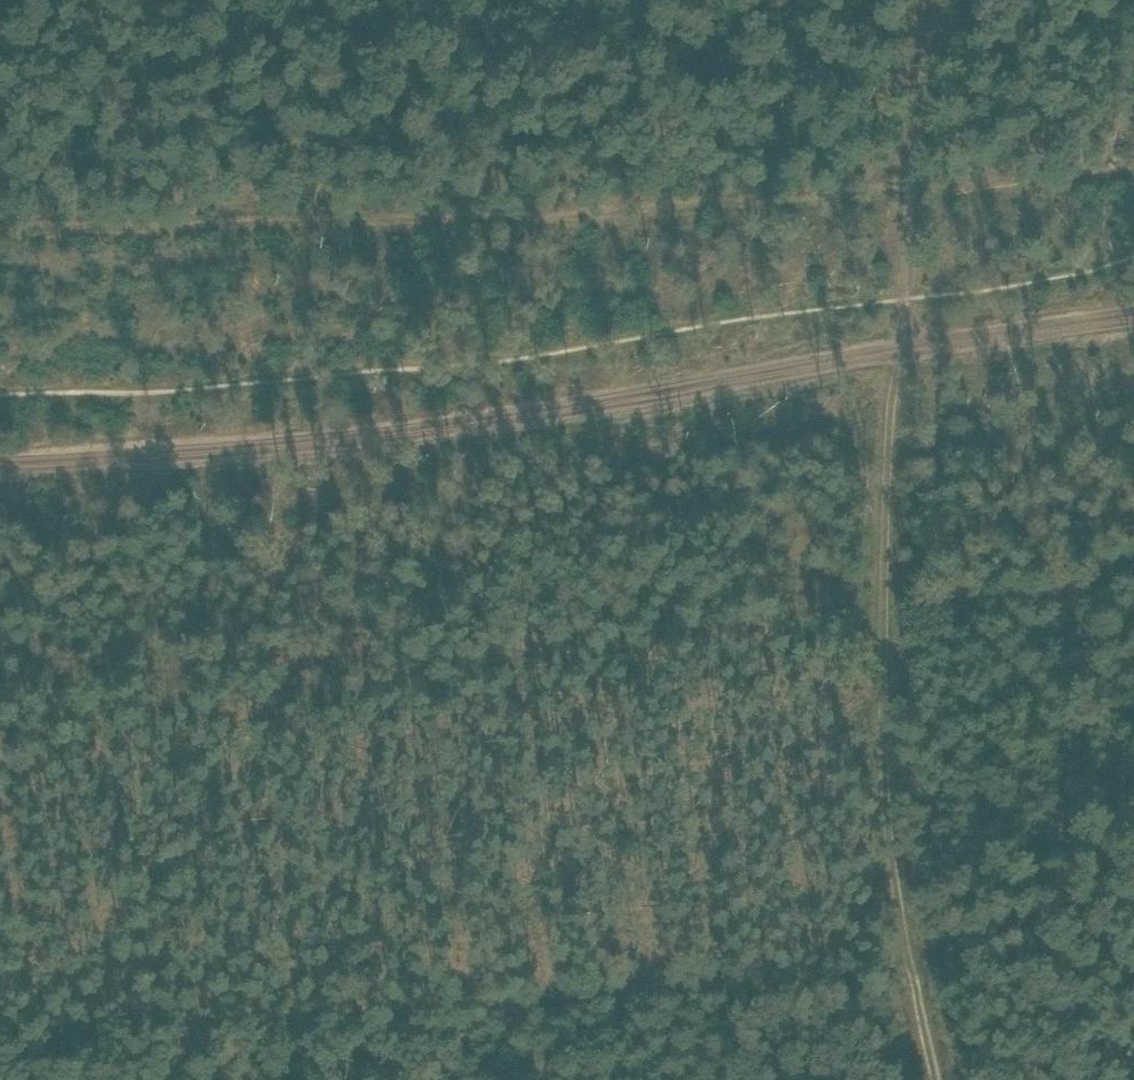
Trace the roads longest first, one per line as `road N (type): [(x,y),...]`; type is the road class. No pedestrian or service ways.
road 1 (track): [(1133,317),(470,426),(185,457),(0,462)]
road 2 (track): [(901,300),(890,573),(896,750),(912,943),(944,1079)]
road 3 (track): [(938,0),(901,300)]

